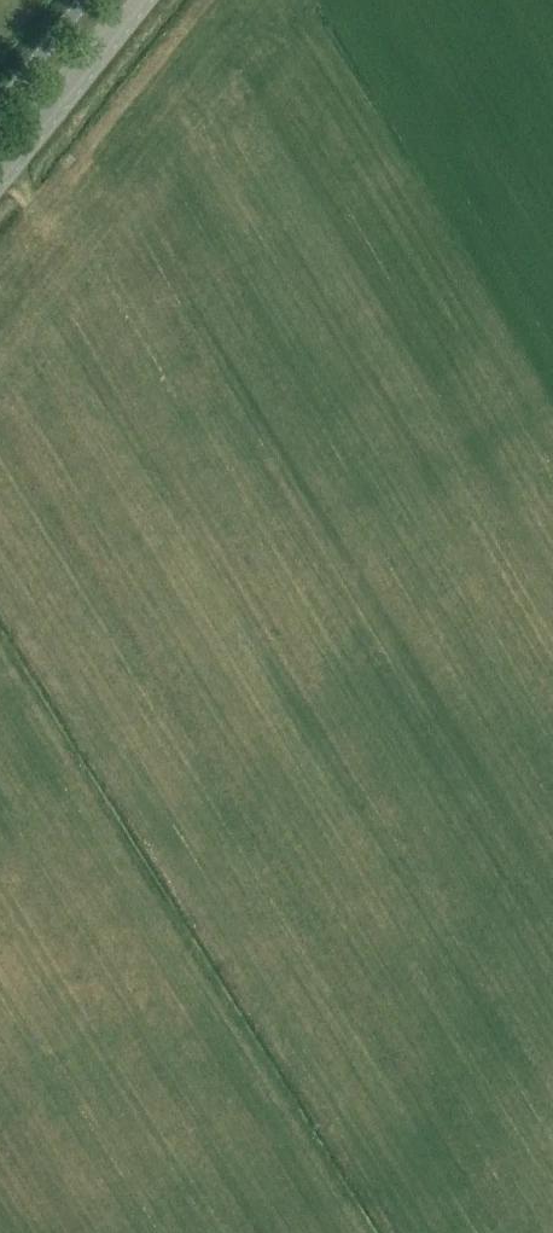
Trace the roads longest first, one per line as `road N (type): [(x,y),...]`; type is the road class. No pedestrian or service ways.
road 1 (primary): [(0,170),(137,0)]

